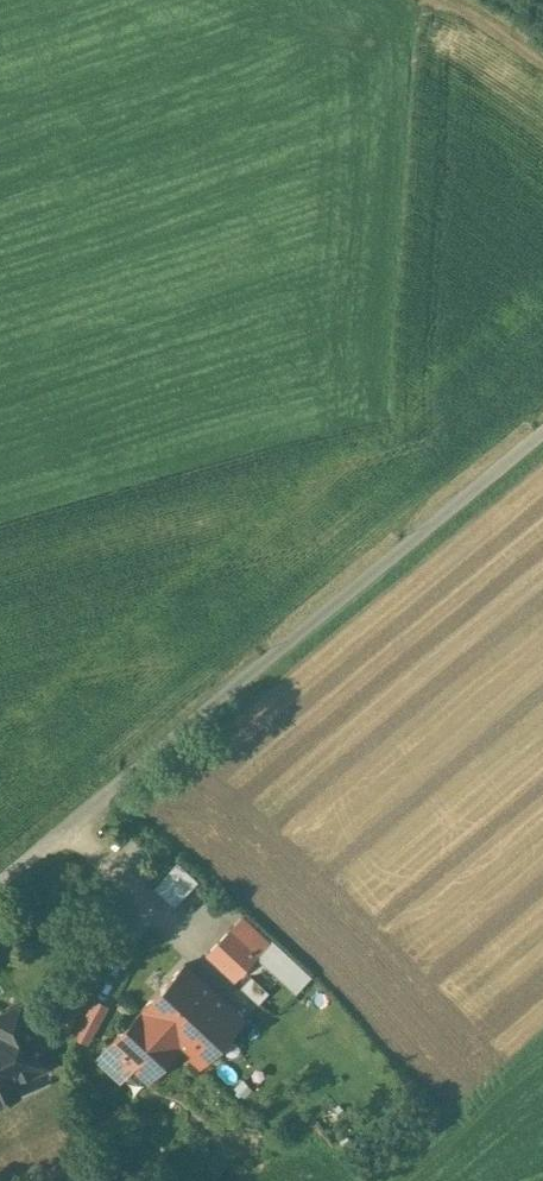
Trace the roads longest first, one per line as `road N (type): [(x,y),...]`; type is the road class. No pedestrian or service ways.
road 1 (unclassified): [(542,433),(0,888)]

